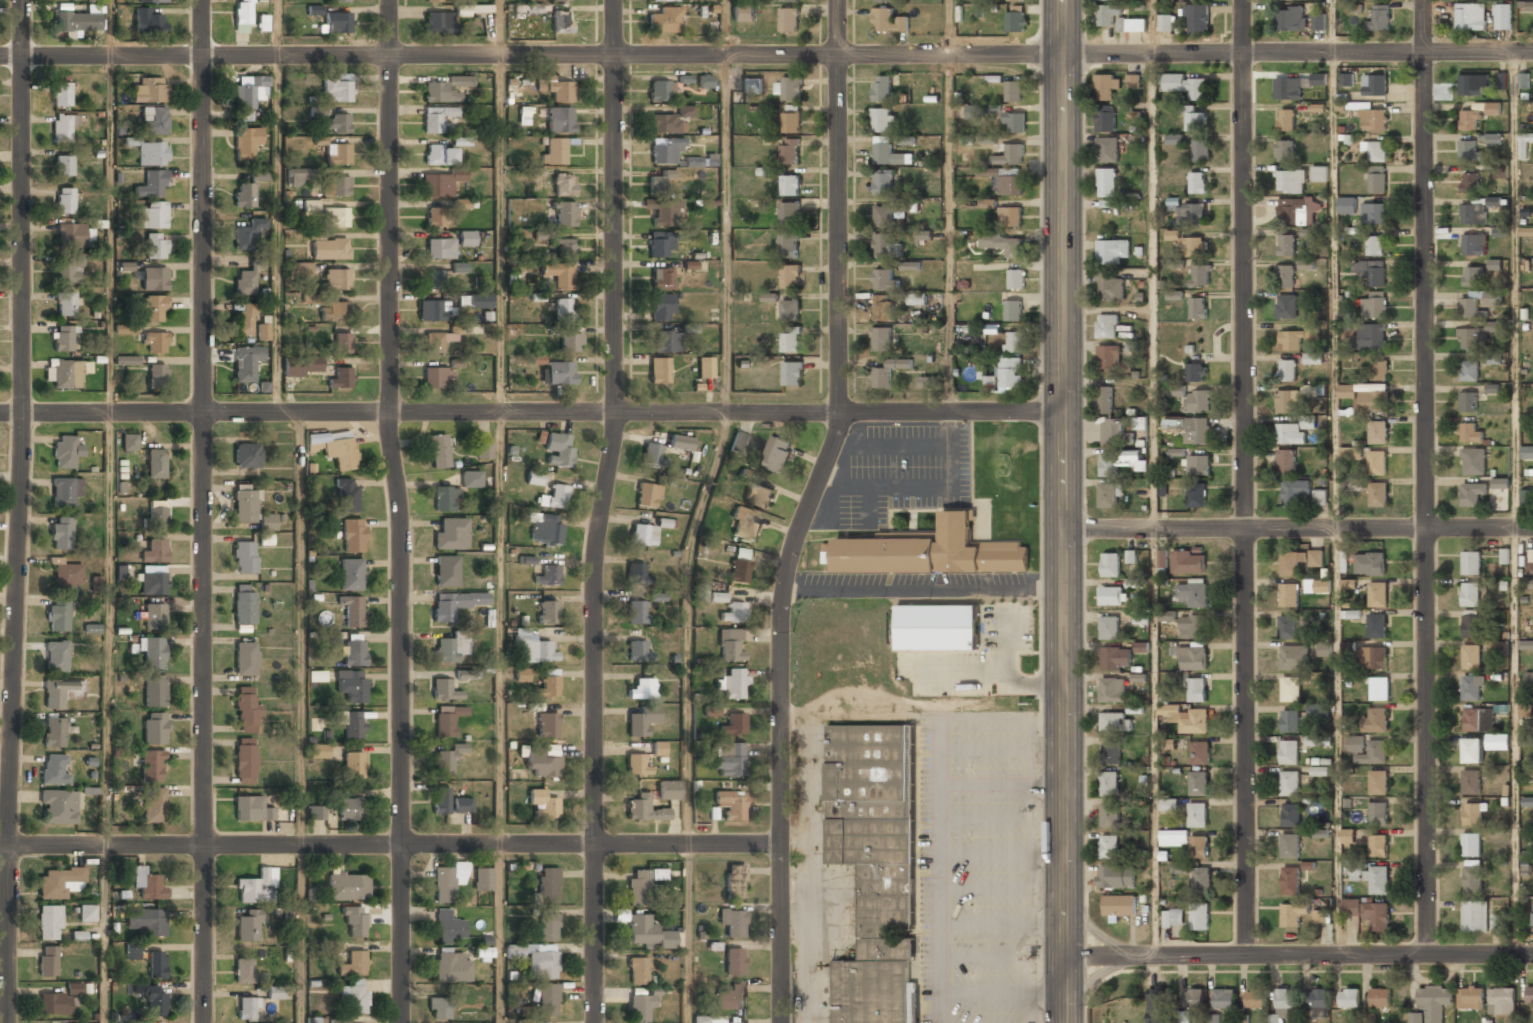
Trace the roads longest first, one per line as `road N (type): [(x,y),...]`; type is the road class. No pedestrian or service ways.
road 1 (residential): [(1532,52),(0,56)]
road 2 (residential): [(1063,412),(0,413)]
road 3 (residential): [(839,0),(841,413),(783,595),(782,1022)]
road 4 (residential): [(614,0),(615,413),(594,580),(596,1022)]
road 5 (residential): [(21,0),(21,413),(6,1022)]
road 6 (residential): [(388,0),(402,1022)]
road 7 (residential): [(202,0),(204,1022)]
road 8 (secondary): [(1062,0),(1064,1022)]
road 9 (residential): [(1243,0),(1246,957)]
road 10 (residential): [(1425,0),(1426,955)]
road 11 (residential): [(781,843),(0,846)]
road 12 (residential): [(1532,527),(1064,529)]
road 13 (residential): [(1532,955),(1065,957)]

